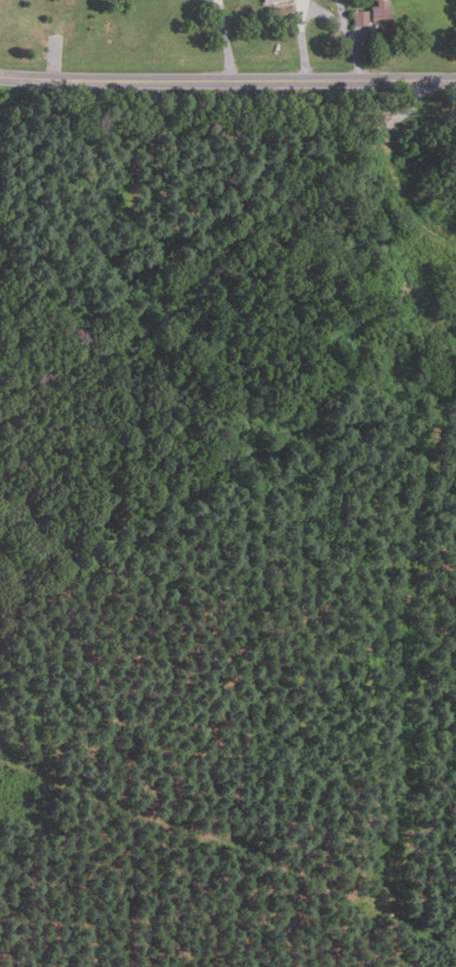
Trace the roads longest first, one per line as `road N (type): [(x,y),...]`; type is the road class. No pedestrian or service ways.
road 1 (primary): [(0,76),(455,77)]

